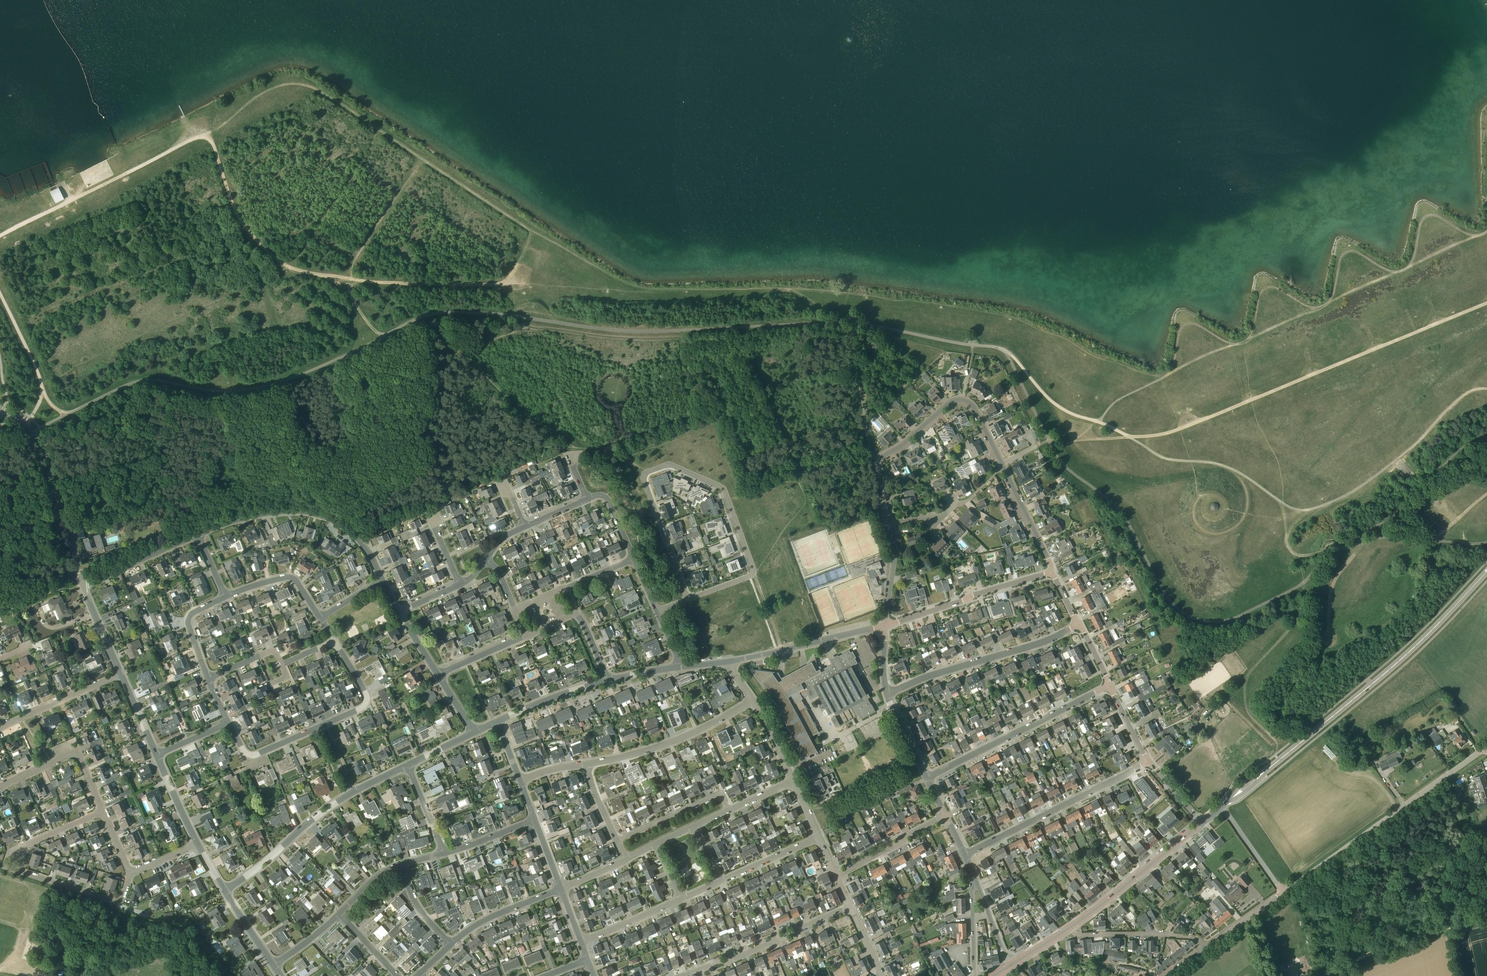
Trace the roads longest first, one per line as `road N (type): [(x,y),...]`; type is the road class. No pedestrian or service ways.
road 1 (track): [(1486,304),(1201,422),(1128,438)]
road 2 (track): [(208,136),(248,232),(299,270),(419,284),(501,283)]
road 3 (residential): [(687,599),(644,481),(665,464),(723,488),(751,576)]
road 4 (secondary): [(1267,770),(1404,657),(1486,572)]
road 5 (residential): [(1282,891),(1486,747)]
road 6 (residential): [(334,641),(366,693),(365,707),(254,755),(229,724)]
road 7 (track): [(0,237),(208,136)]
road 8 (residential): [(382,579),(363,543),(328,516),(274,510),(199,534)]
road 9 (residential): [(965,855),(1149,763)]
road 10 (residential): [(927,777),(1110,686)]
road 11 (residential): [(888,694),(1080,625)]
road 12 (residential): [(82,584),(41,442),(25,422),(0,411)]
road 13 (residential): [(588,763),(674,742),(753,699)]
road 14 (residential): [(884,625),(1051,573)]
road 15 (residential): [(690,975),(851,907)]
road 16 (secondary): [(1070,928),(1202,823)]
road 17 (residential): [(726,661),(884,625)]
road 18 (residential): [(227,892),(351,793)]
road 19 (residential): [(130,873),(113,902),(0,866)]
road 20 (residential): [(879,463),(849,318)]
road 21 (residential): [(103,811),(76,755),(0,785)]
road 22 (residential): [(1203,946),(1190,936),(1075,935),(1070,928)]
road 23 (track): [(30,421),(42,388),(0,293)]
road 24 (residential): [(0,727),(122,674)]
road 25 (residential): [(892,523),(941,516),(1003,466)]
road 26 (residential): [(617,841),(715,795),(727,810)]
road 27 (residential): [(199,534),(82,584)]
road 28 (residential): [(451,944),(470,928),(562,889)]
road 29 (residential): [(837,875),(947,818)]
road 30 (residential): [(224,597),(289,577),(320,618)]

